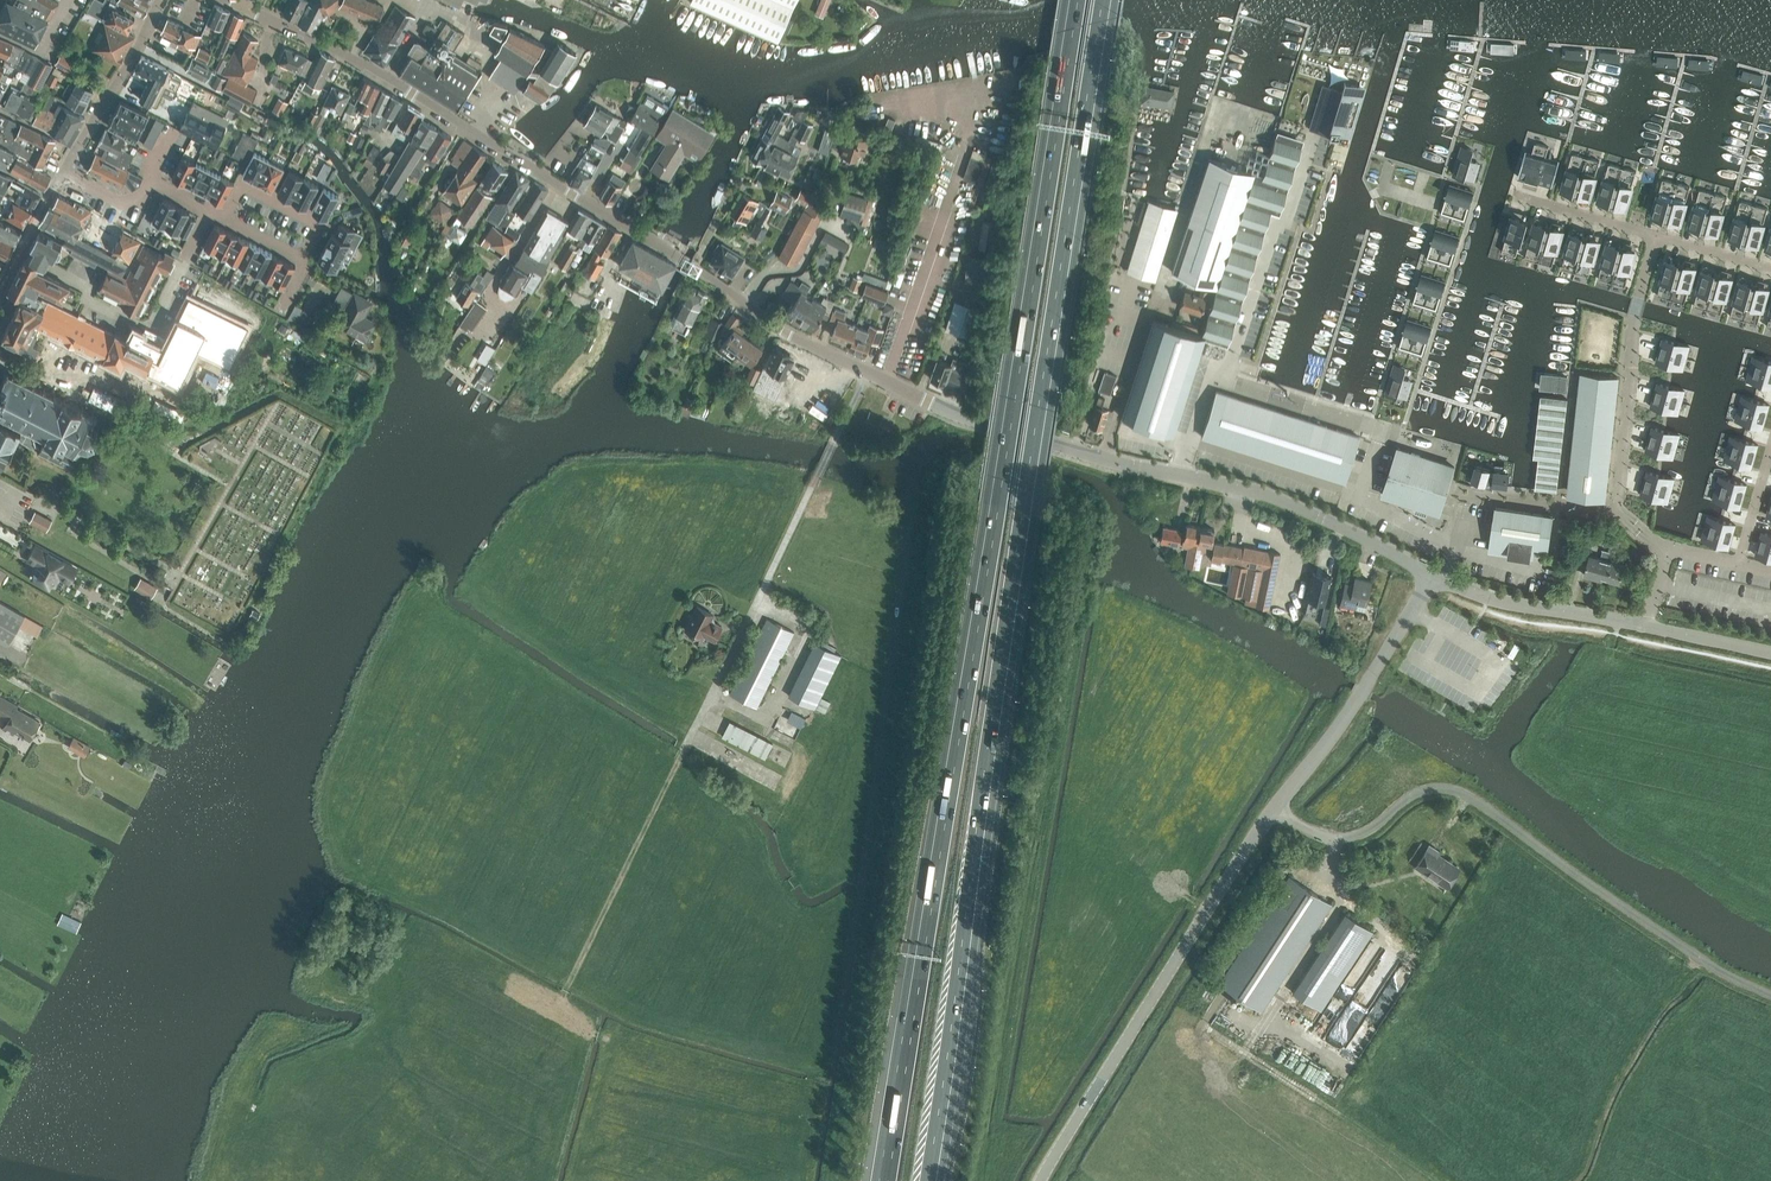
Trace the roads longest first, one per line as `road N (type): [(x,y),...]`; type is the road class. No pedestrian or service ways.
road 1 (motorway): [(1074,0),(885,1180)]
road 2 (motorway): [(928,1180),(1103,0)]
road 3 (unclassified): [(1041,1180),(1242,856),(1439,577)]
road 4 (unclassified): [(886,381),(1106,458),(1260,490),(1439,577)]
road 5 (unclassified): [(866,372),(785,333),(700,270),(442,113)]
road 6 (residential): [(1670,549),(1636,528),(1616,493),(1633,317),(1656,235)]
road 7 (track): [(607,1038),(561,1006),(684,749)]
road 8 (unclassified): [(886,381),(981,102)]
road 9 (track): [(1232,1043),(1436,1180)]
road 10 (residential): [(148,179),(302,257),(281,312)]
road 11 (residential): [(442,113),(349,57),(243,8)]
road 12 (unclassified): [(1646,625),(1517,604),(1439,577)]
road 13 (residential): [(62,172),(161,0)]
road 14 (residential): [(1656,235),(1516,197)]
road 15 (residential): [(0,292),(62,172)]
road 16 (unclassified): [(1770,652),(1646,625)]
road 17 (residential): [(1738,564),(1770,442)]

